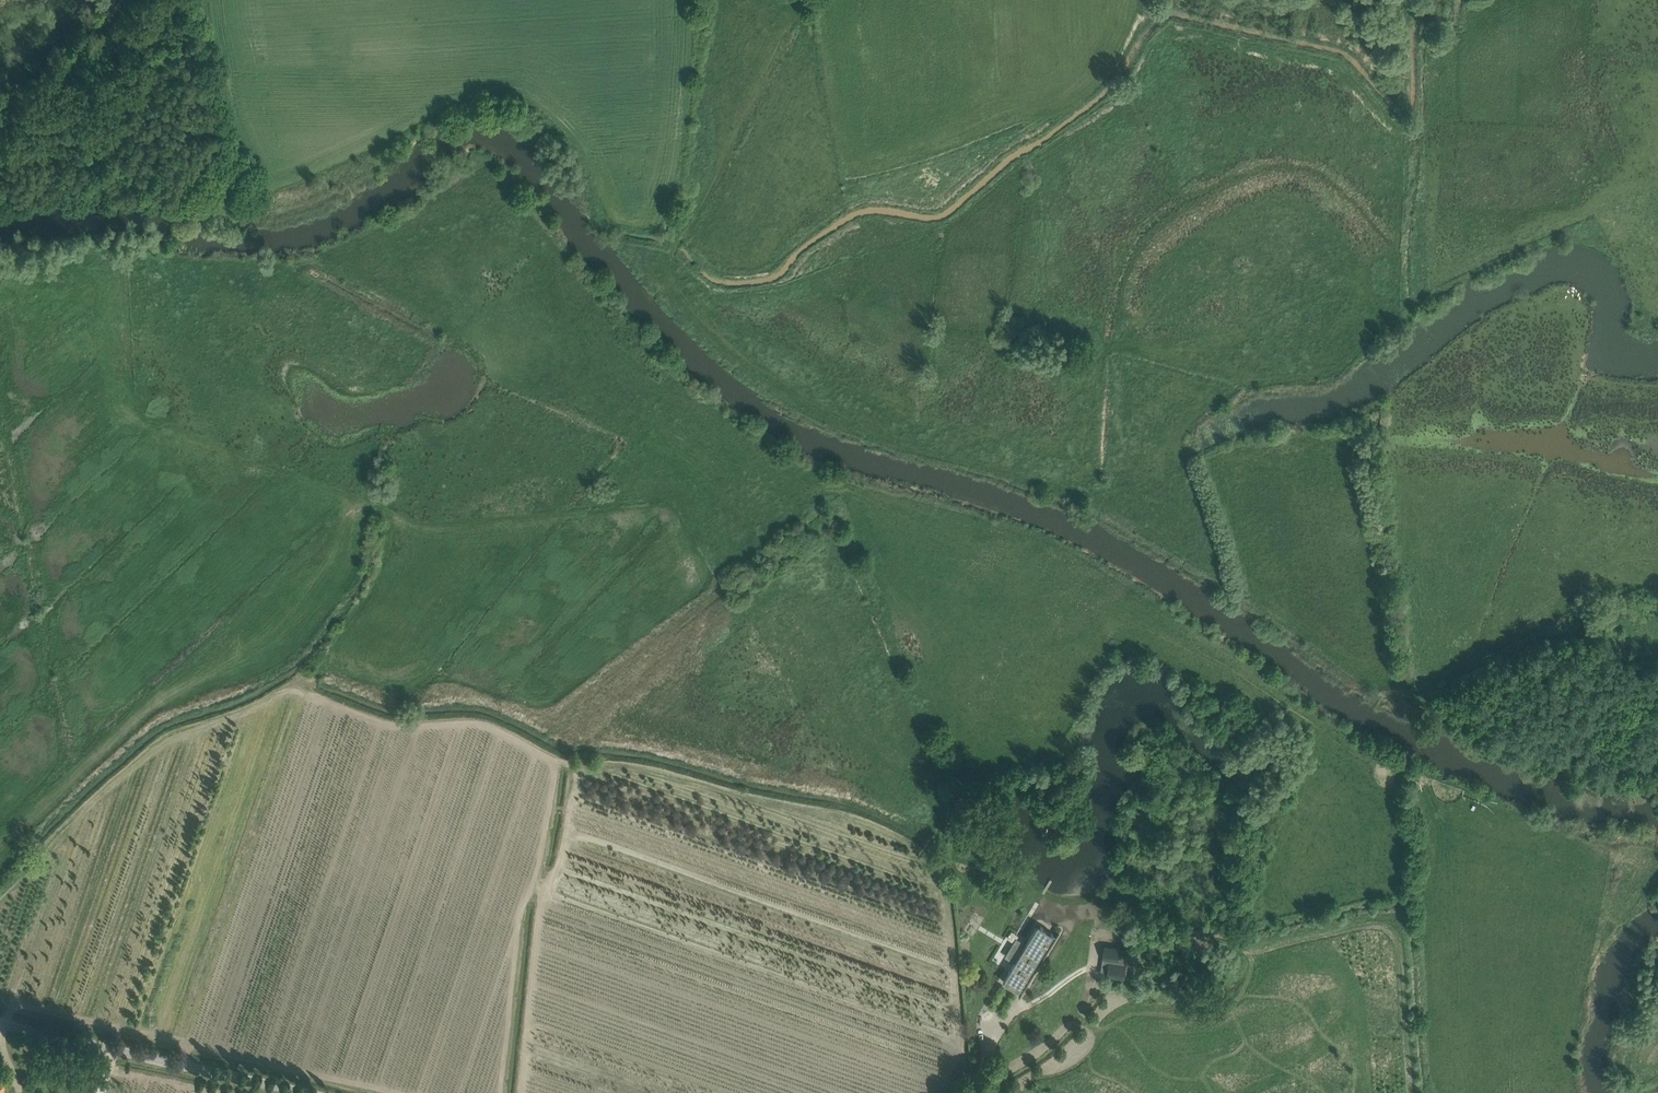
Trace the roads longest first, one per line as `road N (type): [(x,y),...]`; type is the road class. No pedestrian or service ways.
road 1 (unclassified): [(307,1092),(0,1023)]

